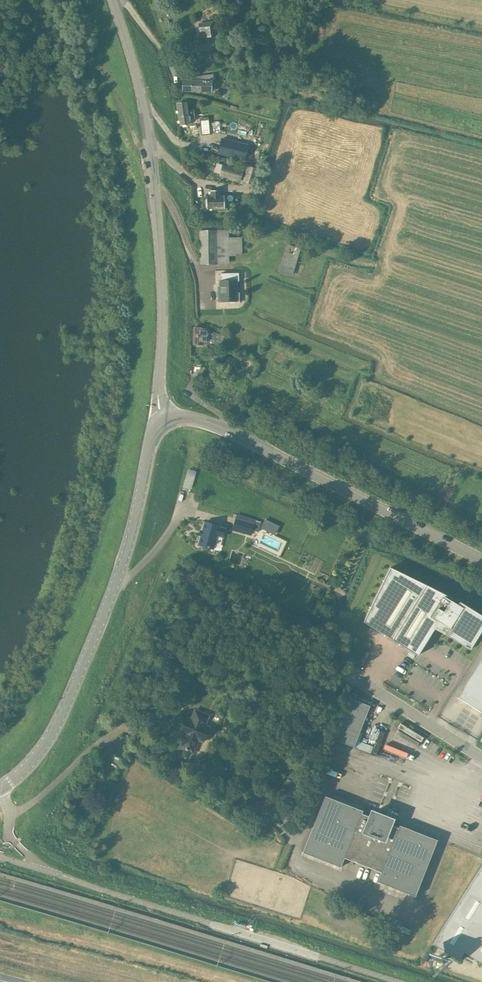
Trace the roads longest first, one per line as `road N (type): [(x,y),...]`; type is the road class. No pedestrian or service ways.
road 1 (unclassified): [(165,421),(148,136),(112,0)]
road 2 (tertiary): [(165,421),(152,436),(122,567),(66,705),(33,764),(0,790)]
road 3 (tertiary): [(481,559),(229,431),(182,416),(165,421)]
road 4 (unclassified): [(342,670),(481,756)]

